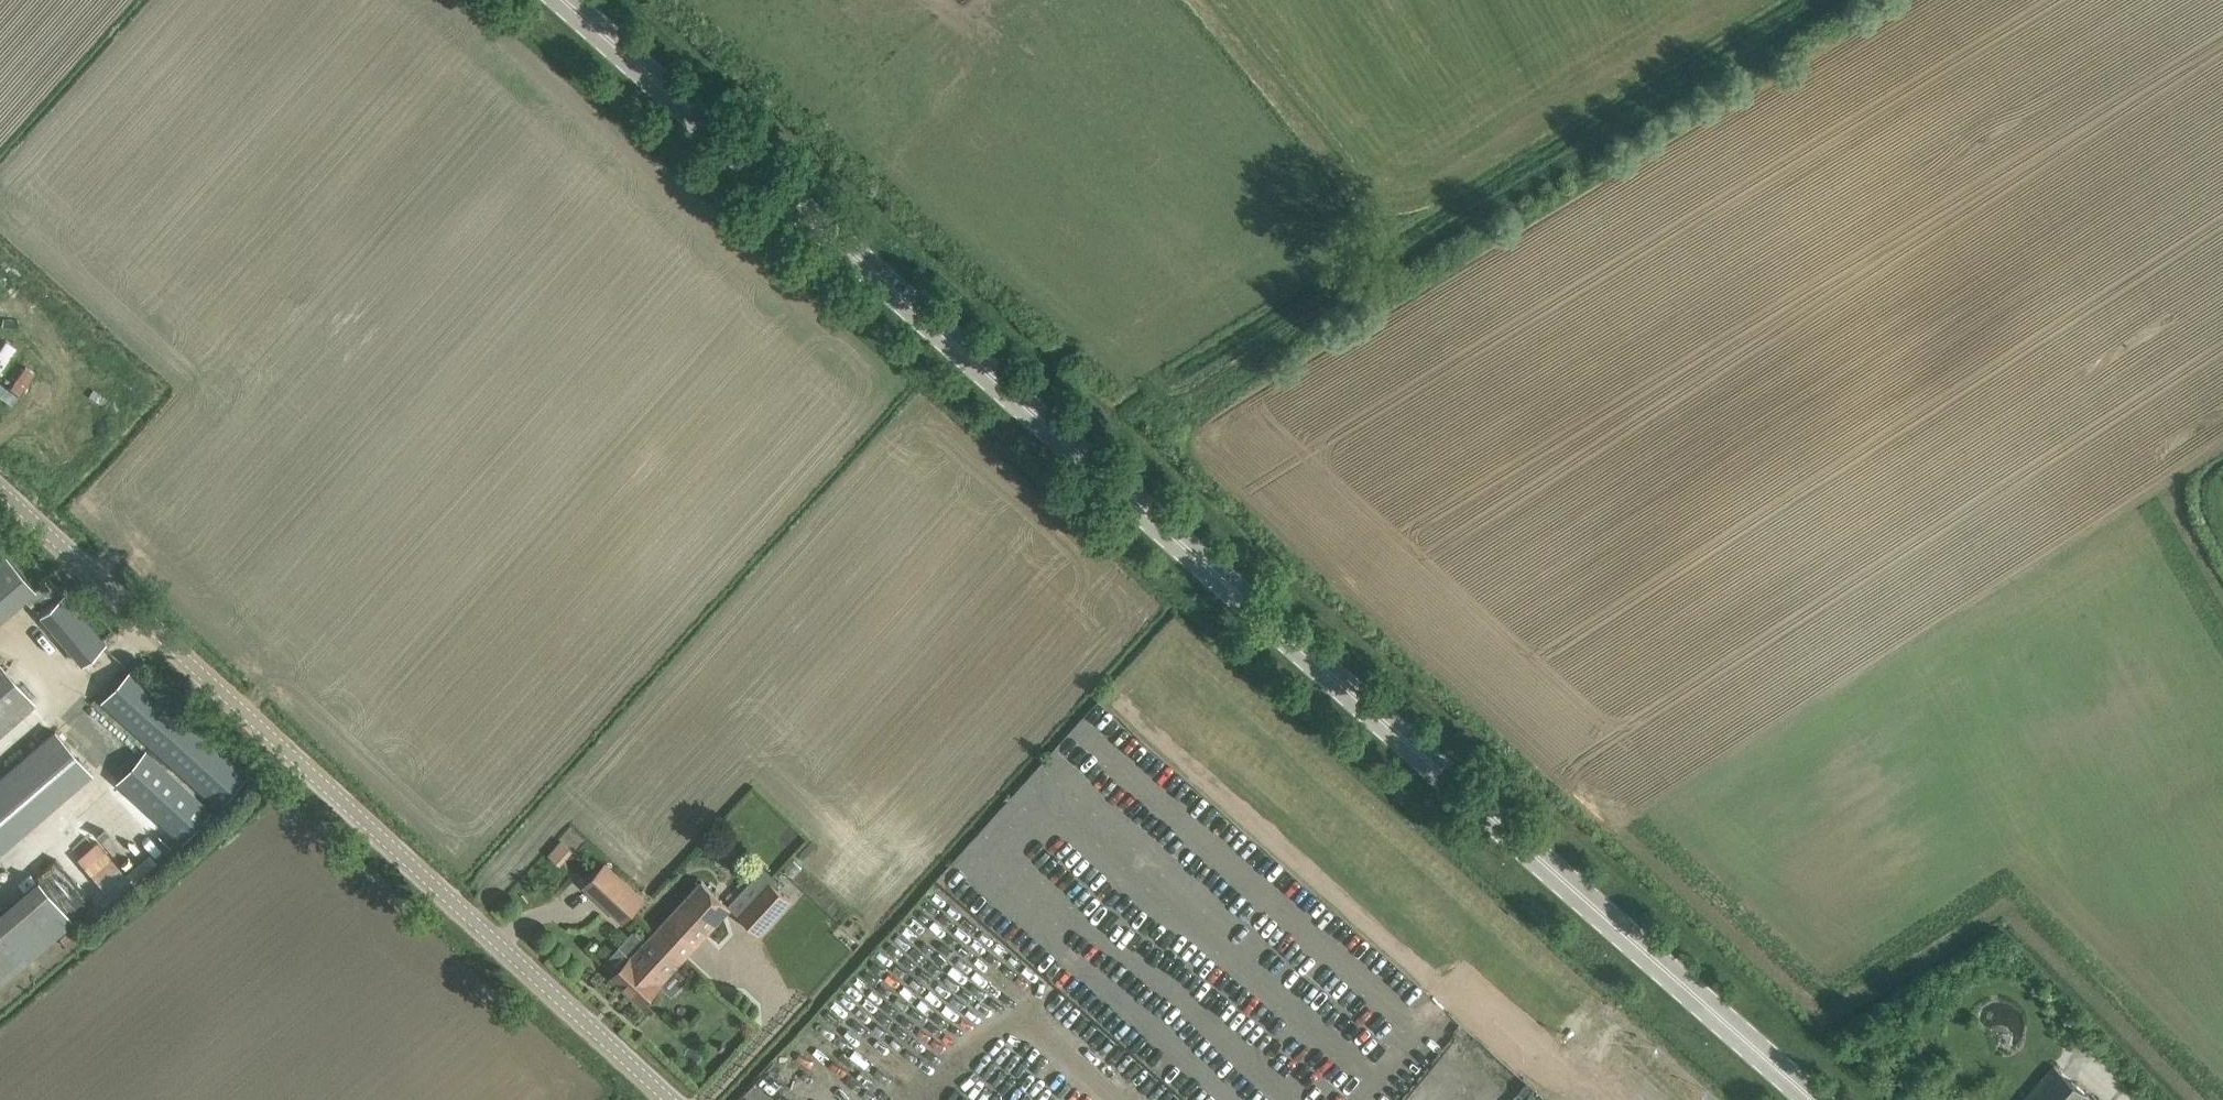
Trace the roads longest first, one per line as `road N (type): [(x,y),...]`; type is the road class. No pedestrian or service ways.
road 1 (primary): [(1815,1099),(557,0)]
road 2 (unclassified): [(664,1099),(0,491)]

